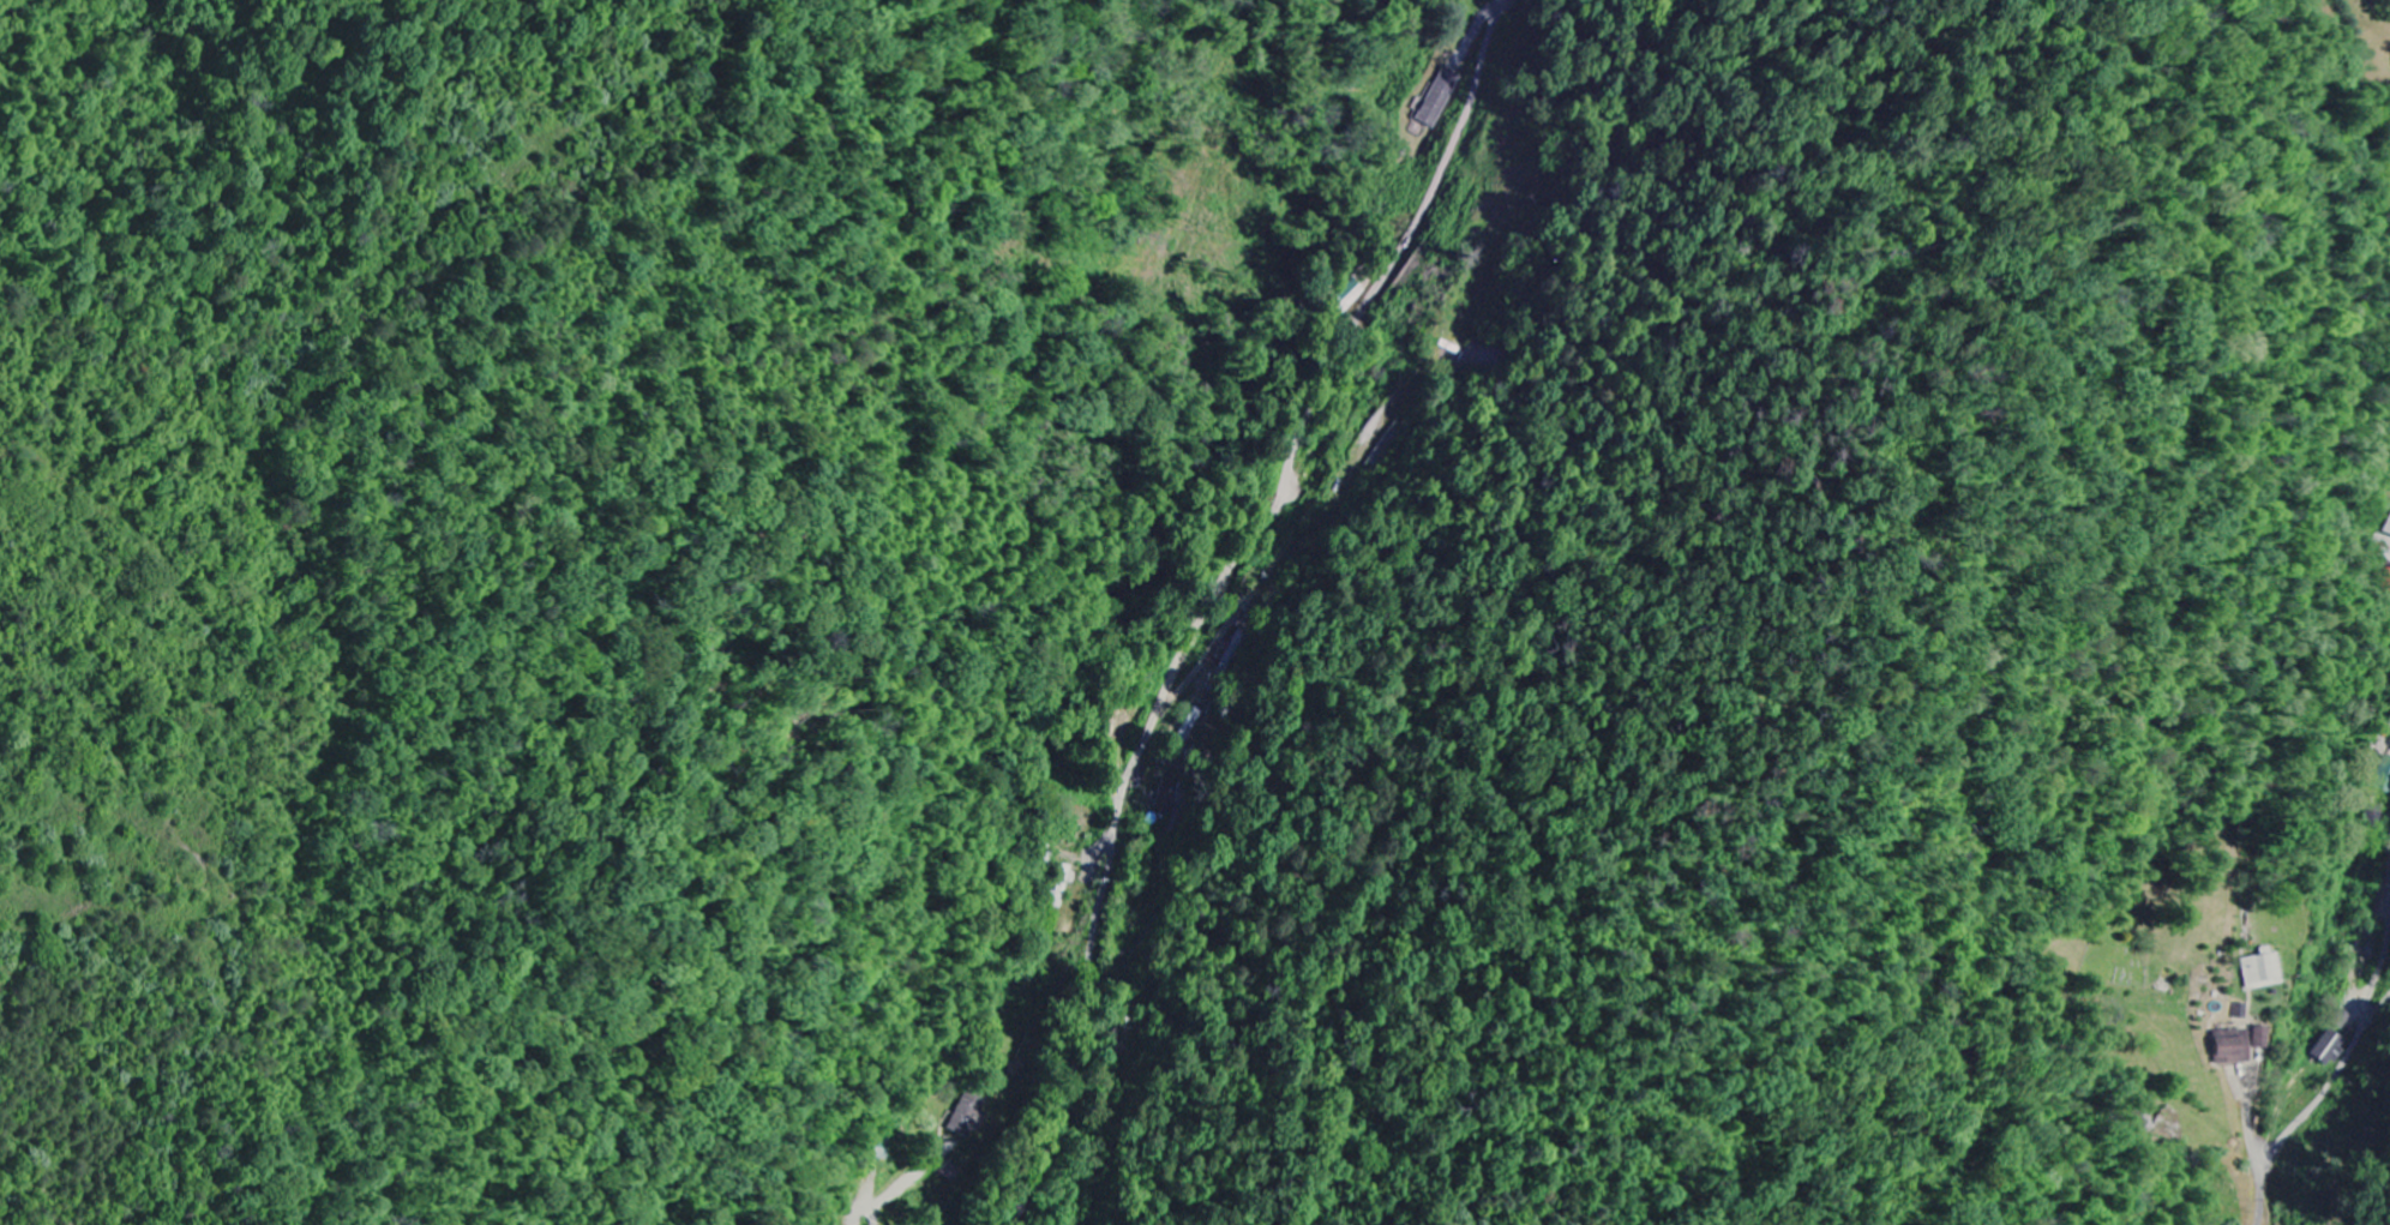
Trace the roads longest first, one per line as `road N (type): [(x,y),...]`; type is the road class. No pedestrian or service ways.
road 1 (residential): [(1018,1224),(1070,1106),(1095,925),(1133,767),(1226,575),(1279,497),(1325,379),(1436,185),(1502,0)]
road 2 (residential): [(1151,727),(1275,565),(1317,536),(1388,409),(1446,355)]
road 3 (residential): [(2389,932),(2348,1062),(2271,1157),(2259,1224)]

